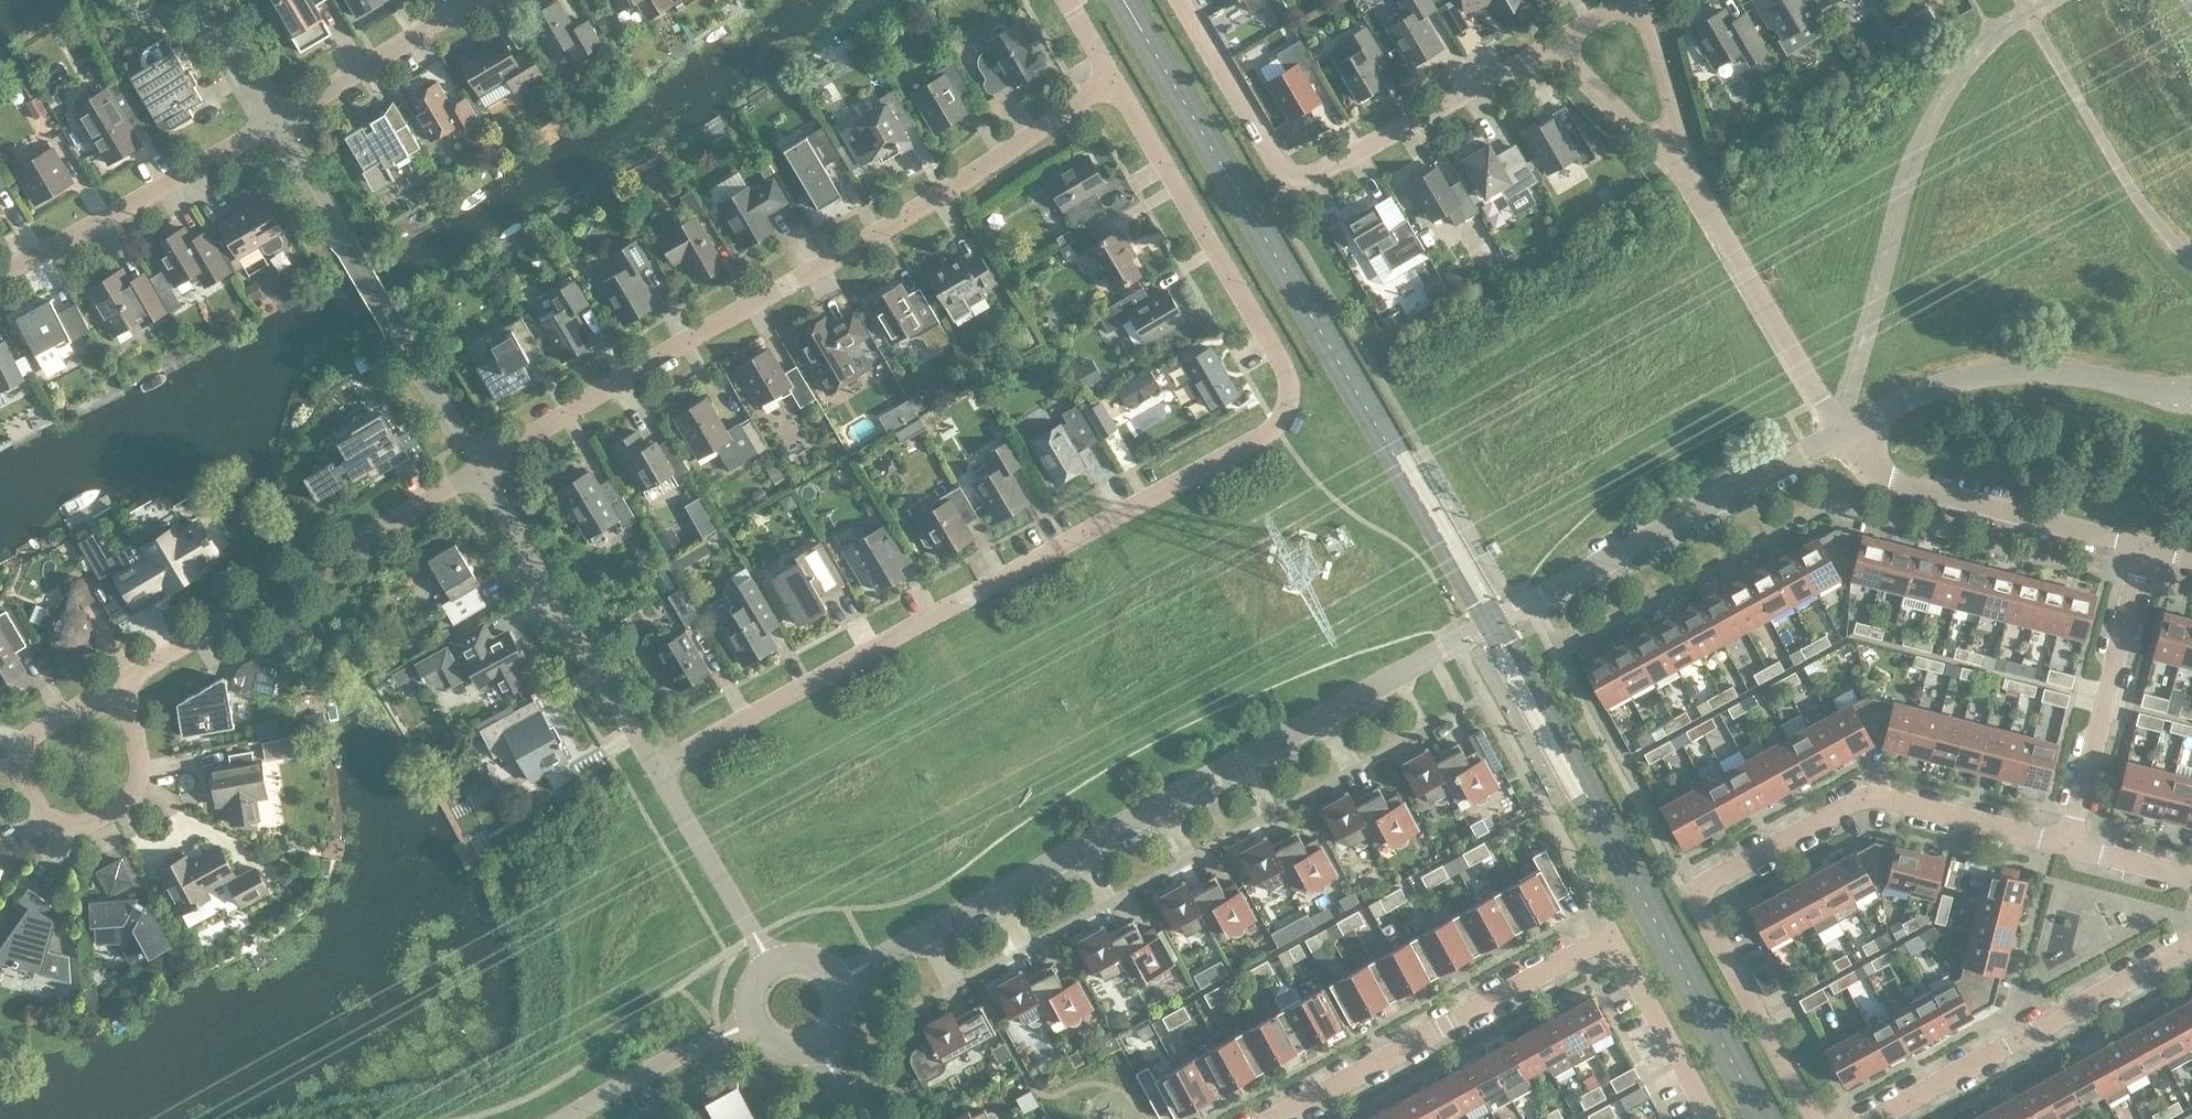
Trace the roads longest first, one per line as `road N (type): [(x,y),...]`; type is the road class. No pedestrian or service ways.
road 1 (unclassified): [(845,981),(1515,621),(1843,429)]
road 2 (residential): [(651,764),(1274,432),(1283,403),(1262,344),(1114,87)]
road 3 (residential): [(478,464),(1114,87)]
road 4 (residential): [(2071,846),(1868,799),(1685,899),(1817,1118)]
road 5 (residential): [(1254,1118),(1603,928),(1706,1118)]
road 6 (residential): [(1179,0),(1290,177),(1318,179),(1548,50)]
road 7 (residential): [(127,679),(478,464)]
road 8 (unclassified): [(1843,429),(1910,391),(1996,372),(2107,376),(2191,392)]
road 9 (residential): [(1876,1118),(2191,952)]
road 10 (residential): [(651,764),(478,464)]
road 11 (unclassified): [(2142,551),(1931,496),(1879,473),(1843,429)]
road 12 (residential): [(274,120),(0,274)]
road 13 (unclassified): [(1843,429),(1677,163)]
road 14 (residential): [(127,679),(144,765),(129,805),(94,825),(58,821),(35,806),(22,774),(28,737)]
road 15 (residential): [(2071,846),(2142,551)]
road 16 (residential): [(475,0),(274,120)]
road 17 (residential): [(767,965),(651,764)]
road 18 (residential): [(567,1118),(752,1024)]
road 19 (unclassified): [(1548,50),(1677,163)]
road 20 (unclassified): [(1677,163),(1640,0)]
road 21 (residential): [(274,120),(202,0)]
road 22 (residential): [(2191,878),(2071,846)]

